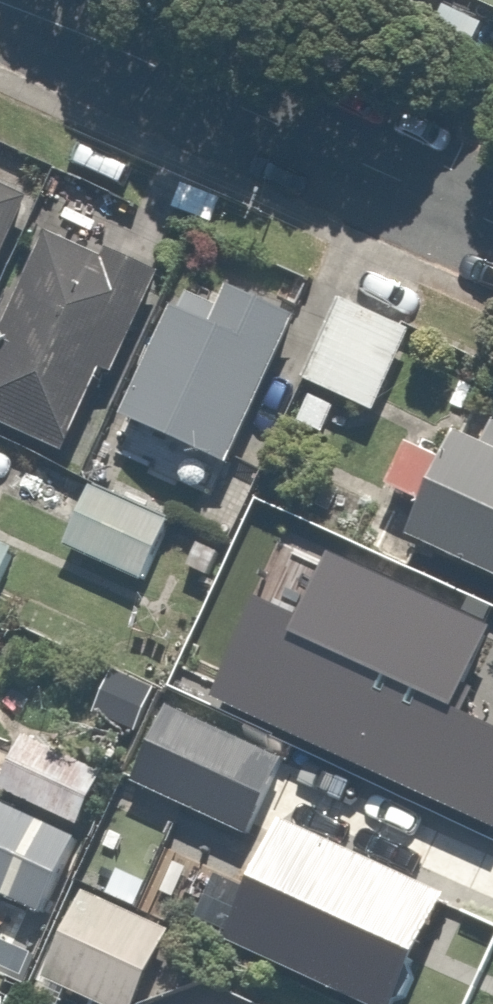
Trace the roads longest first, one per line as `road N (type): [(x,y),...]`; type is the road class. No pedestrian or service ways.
road 1 (residential): [(492,221),(0,3)]

